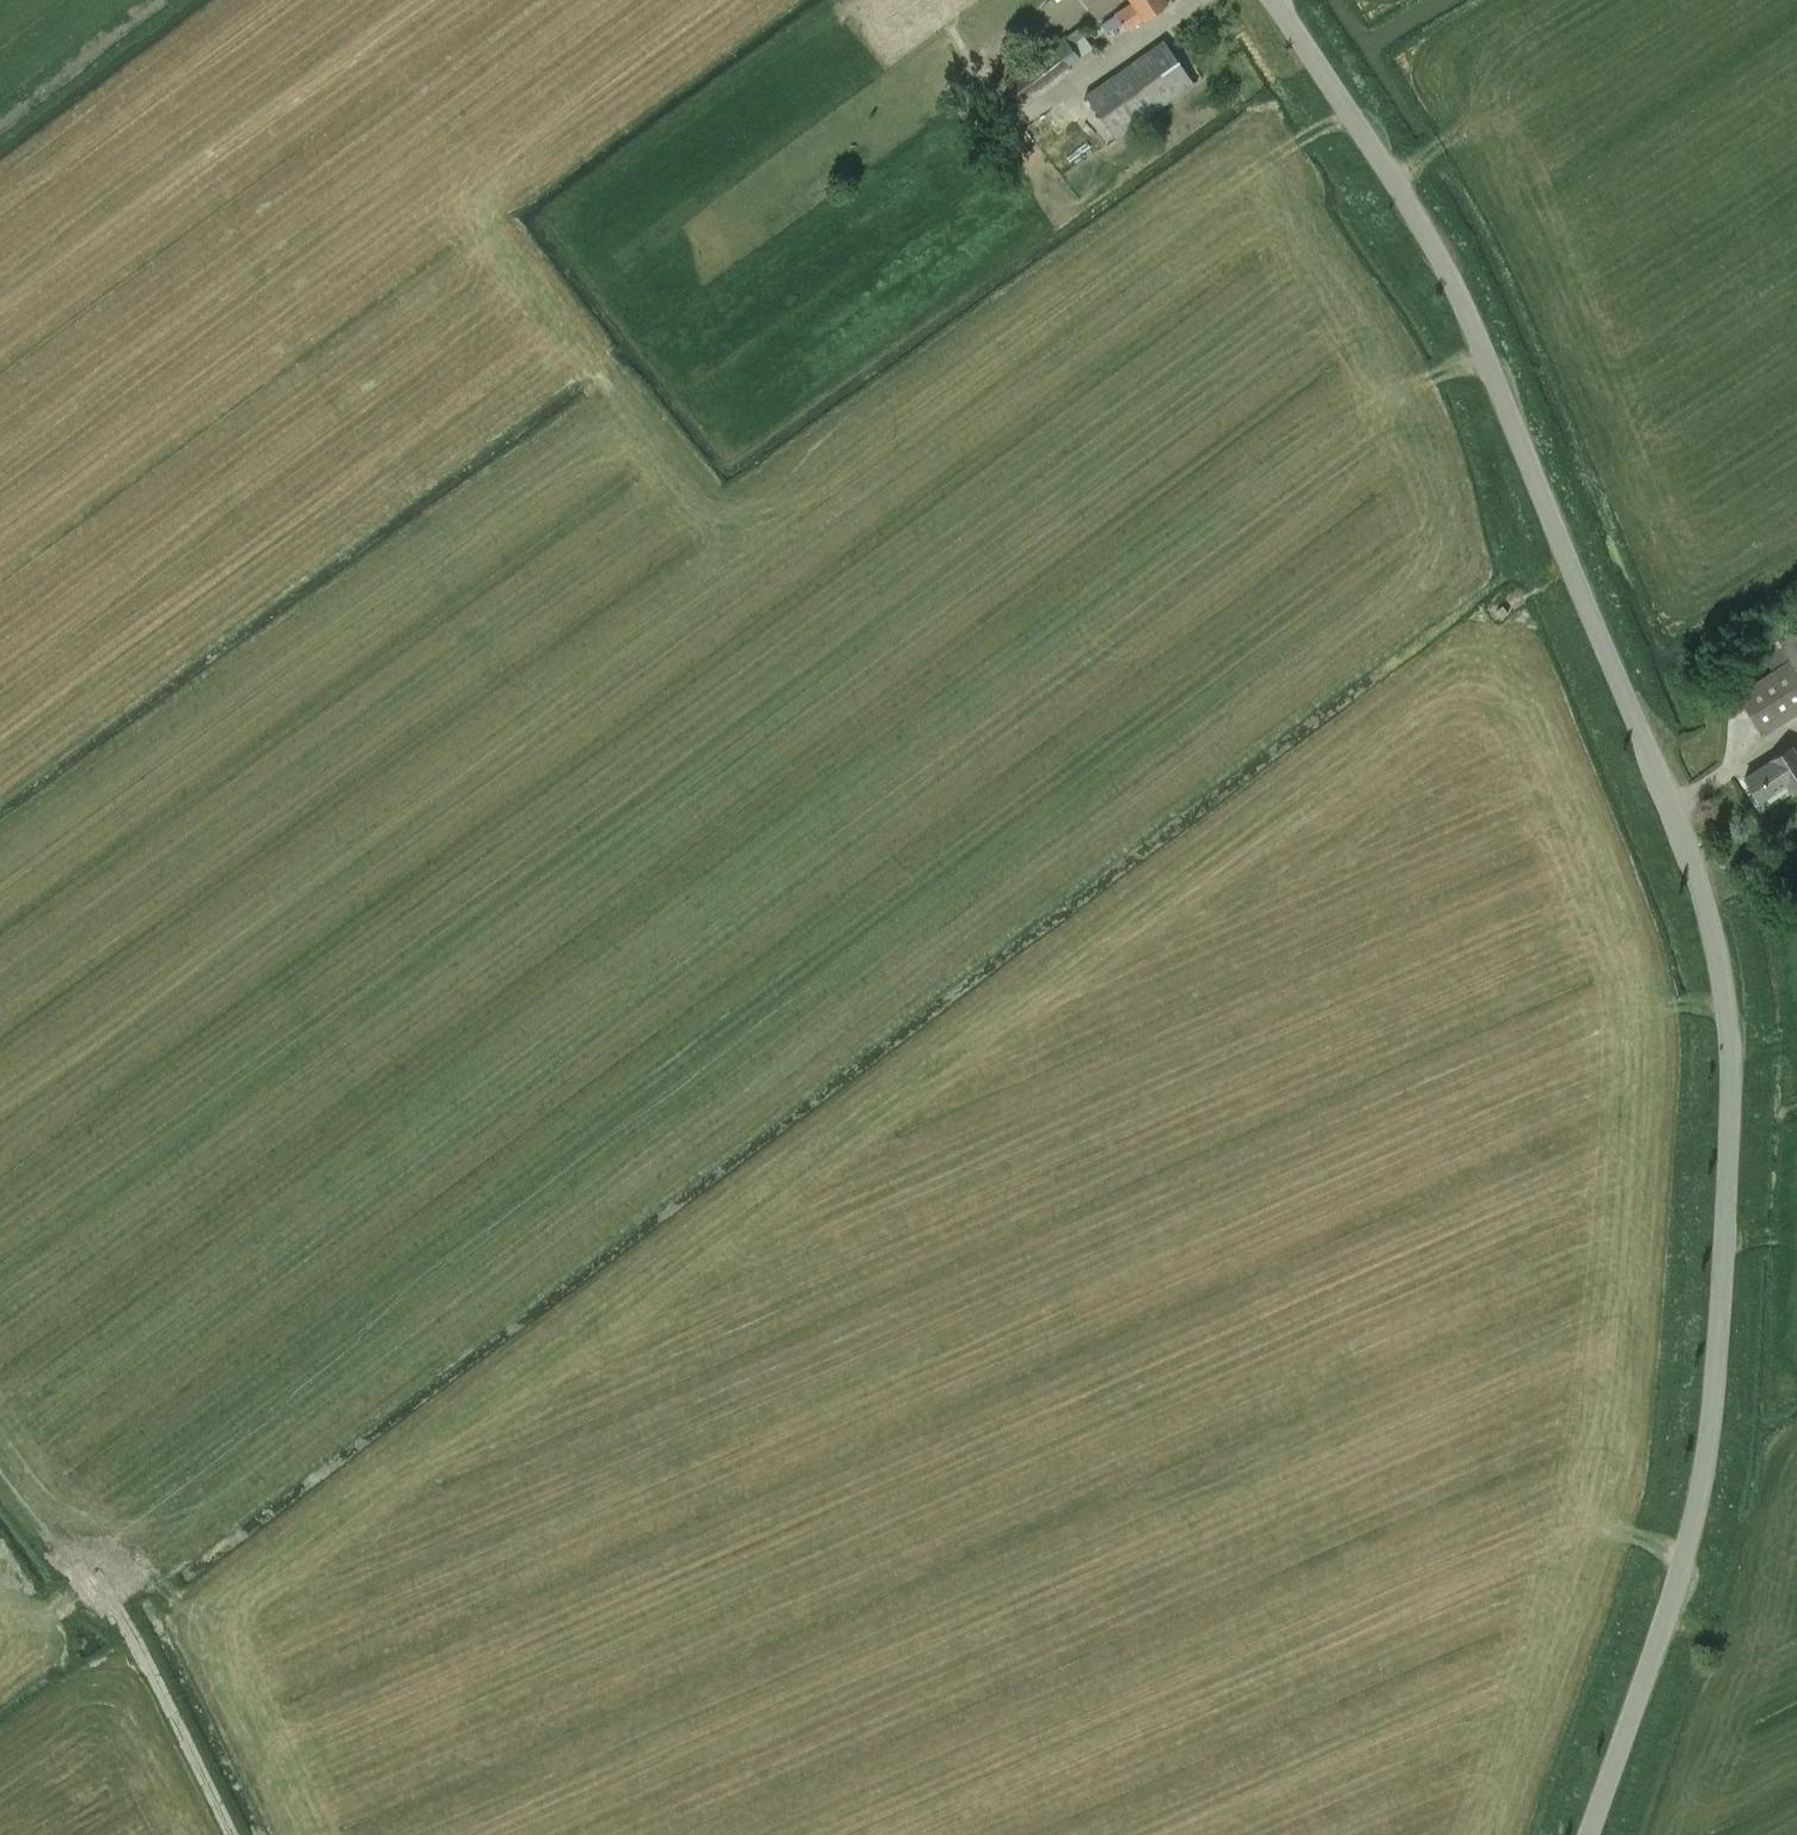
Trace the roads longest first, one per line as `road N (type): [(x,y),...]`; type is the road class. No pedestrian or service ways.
road 1 (unclassified): [(1568,1834),(1679,1518),(1695,1443),(1724,1088),(1709,933),(1591,587),(1466,294),(1277,0)]

